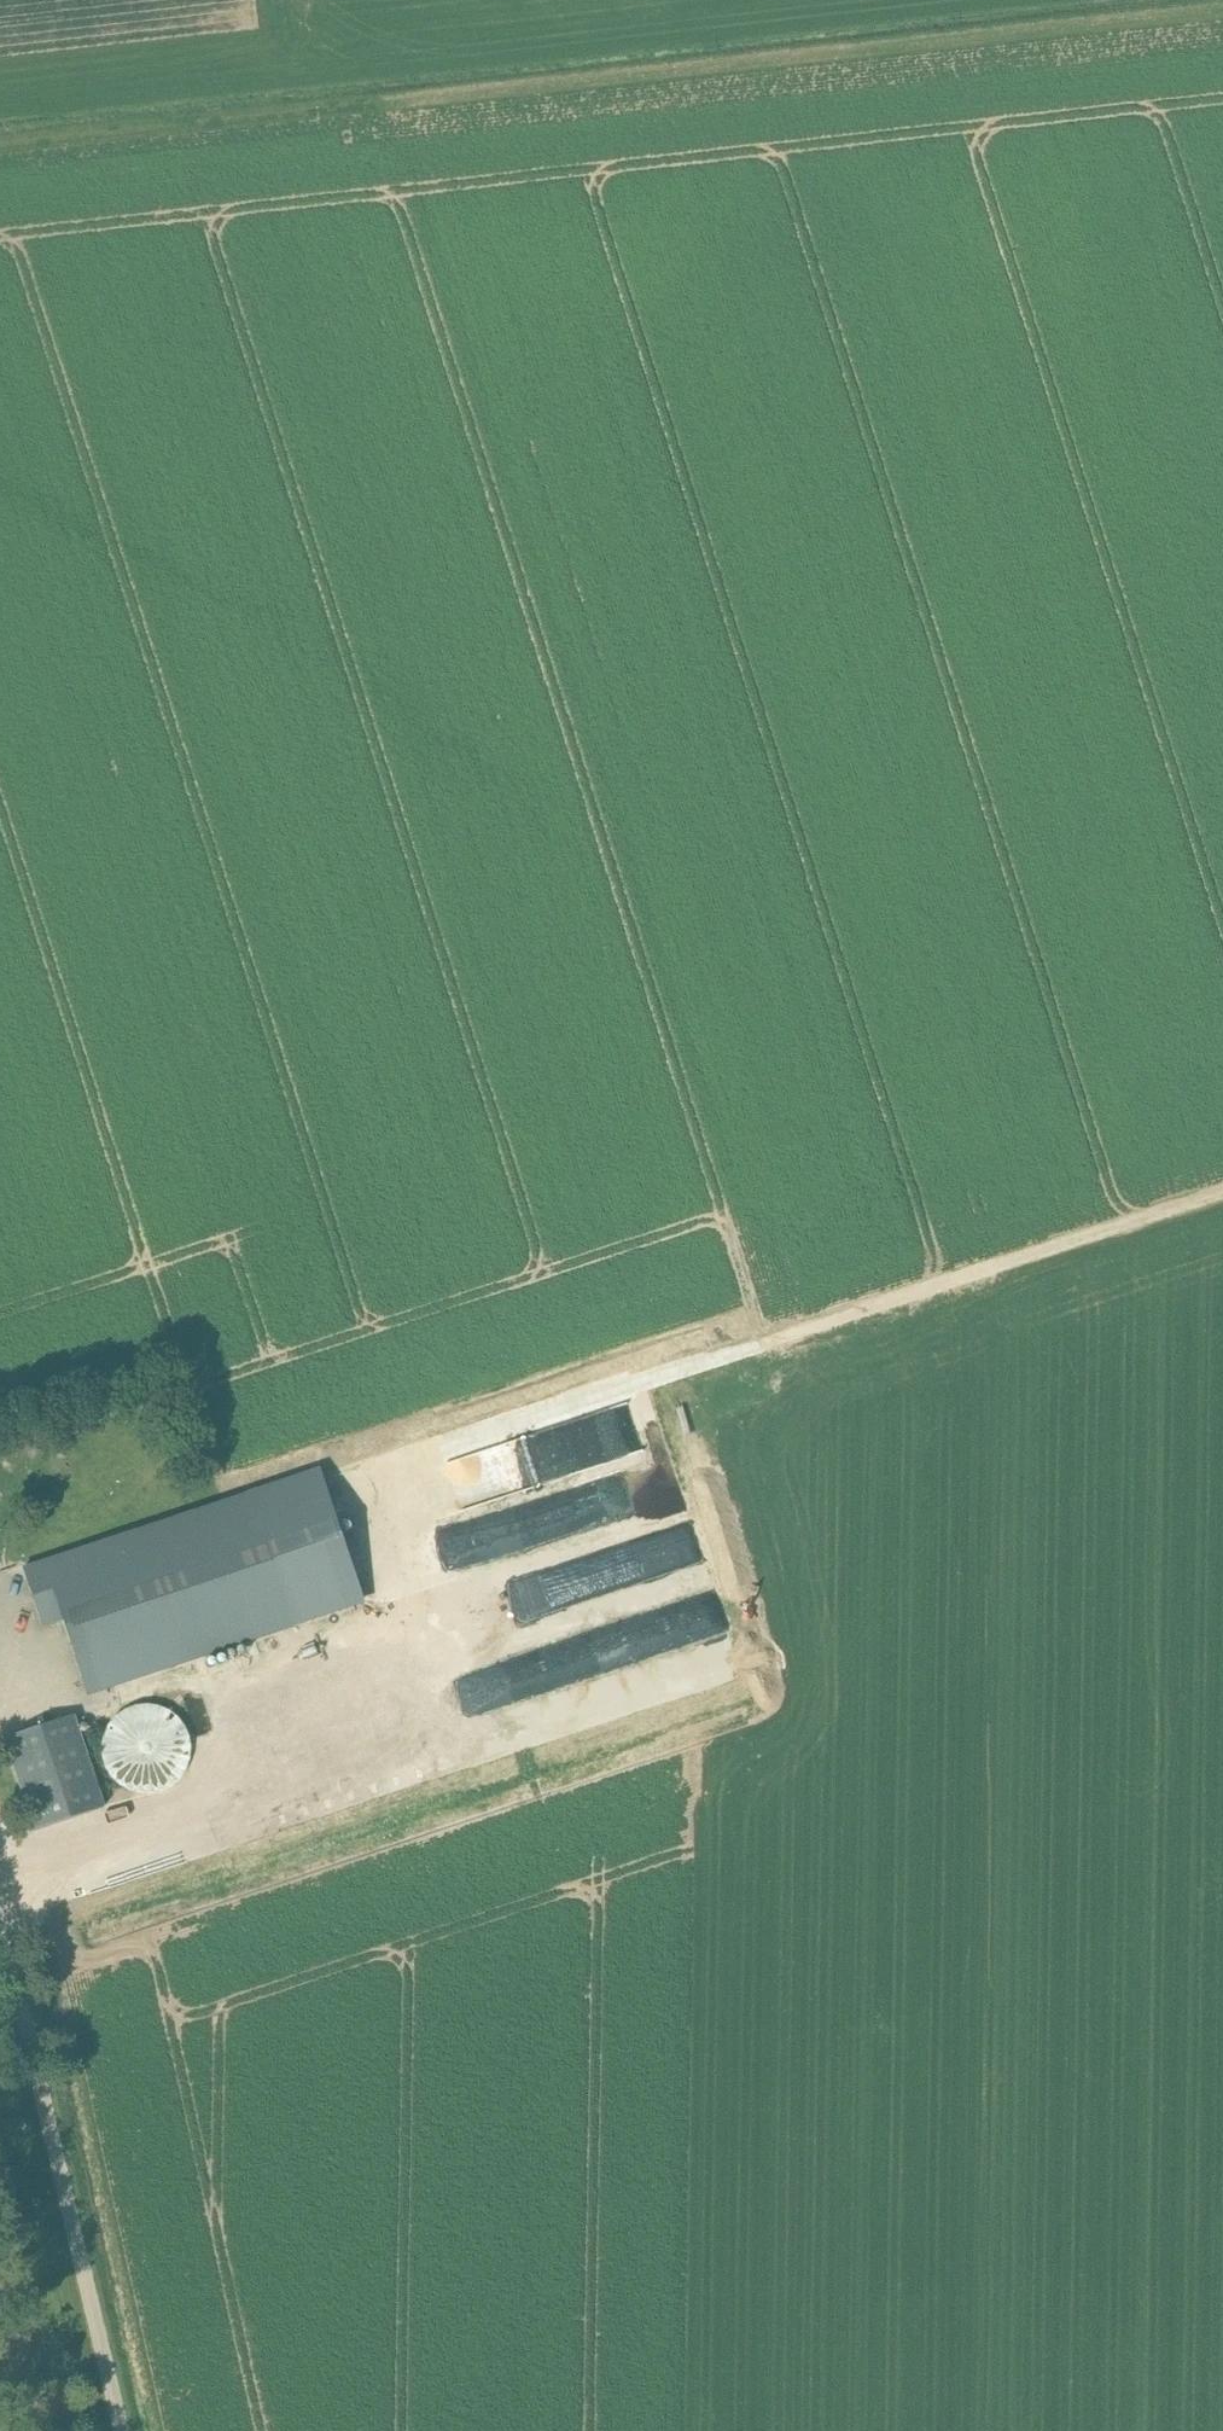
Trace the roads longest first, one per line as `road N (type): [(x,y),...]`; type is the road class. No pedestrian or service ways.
road 1 (unclassified): [(126,2430),(0,1926)]

